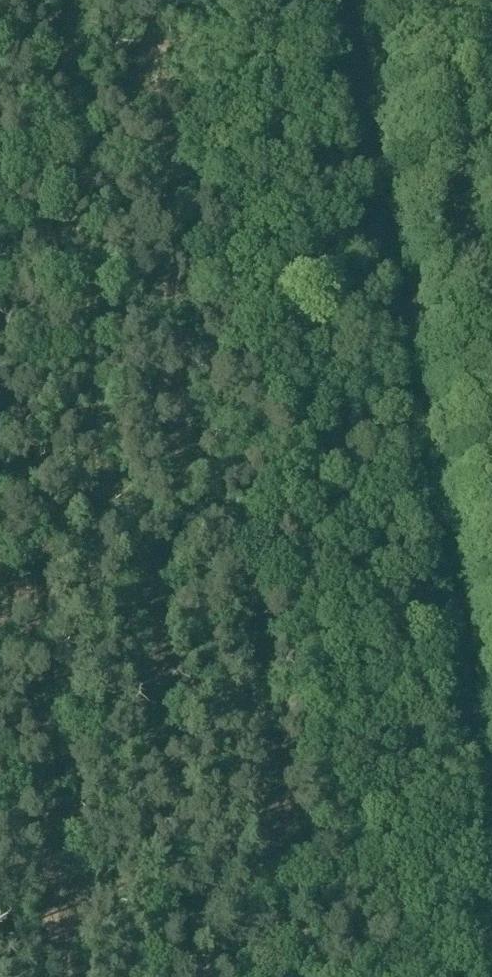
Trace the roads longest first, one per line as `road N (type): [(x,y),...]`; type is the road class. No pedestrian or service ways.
road 1 (track): [(260,0),(438,976)]
road 2 (tertiary): [(491,347),(429,0)]

